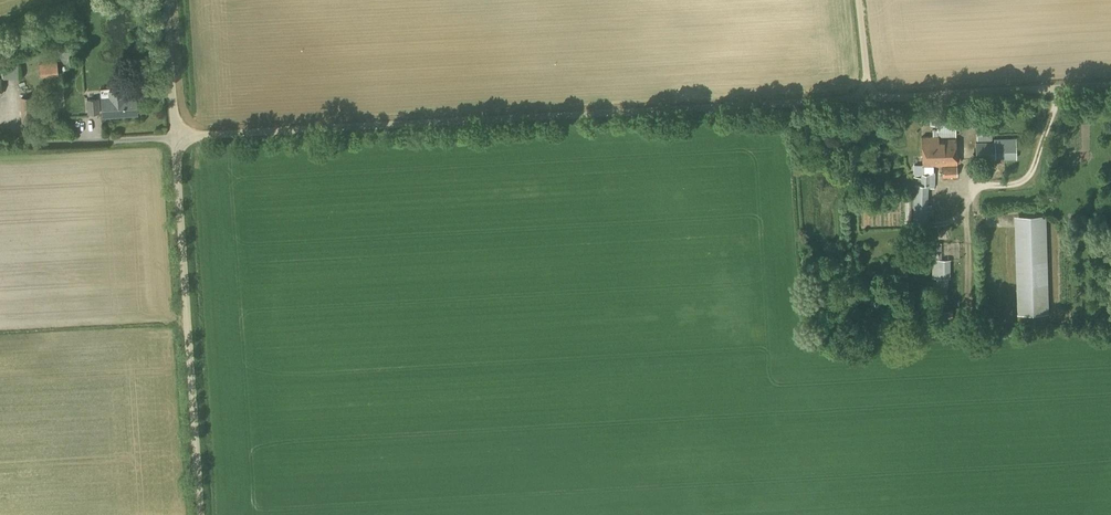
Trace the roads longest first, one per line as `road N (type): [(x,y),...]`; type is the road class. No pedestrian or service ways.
road 1 (unclassified): [(175,130),(1110,82)]
road 2 (unclassified): [(201,514),(175,130)]
road 3 (unclassified): [(175,130),(166,0)]

